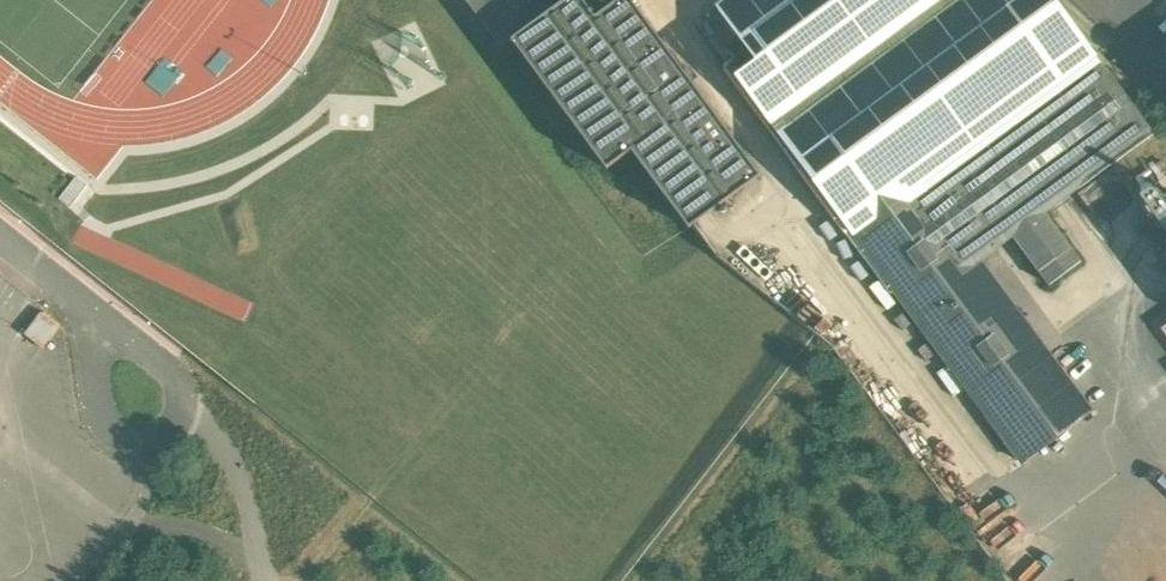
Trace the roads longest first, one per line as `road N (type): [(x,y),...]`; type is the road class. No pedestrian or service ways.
road 1 (unclassified): [(109,331),(153,357),(172,380),(183,400),(169,434),(137,444),(114,434),(98,382)]
road 2 (unclassified): [(0,236),(109,331)]

